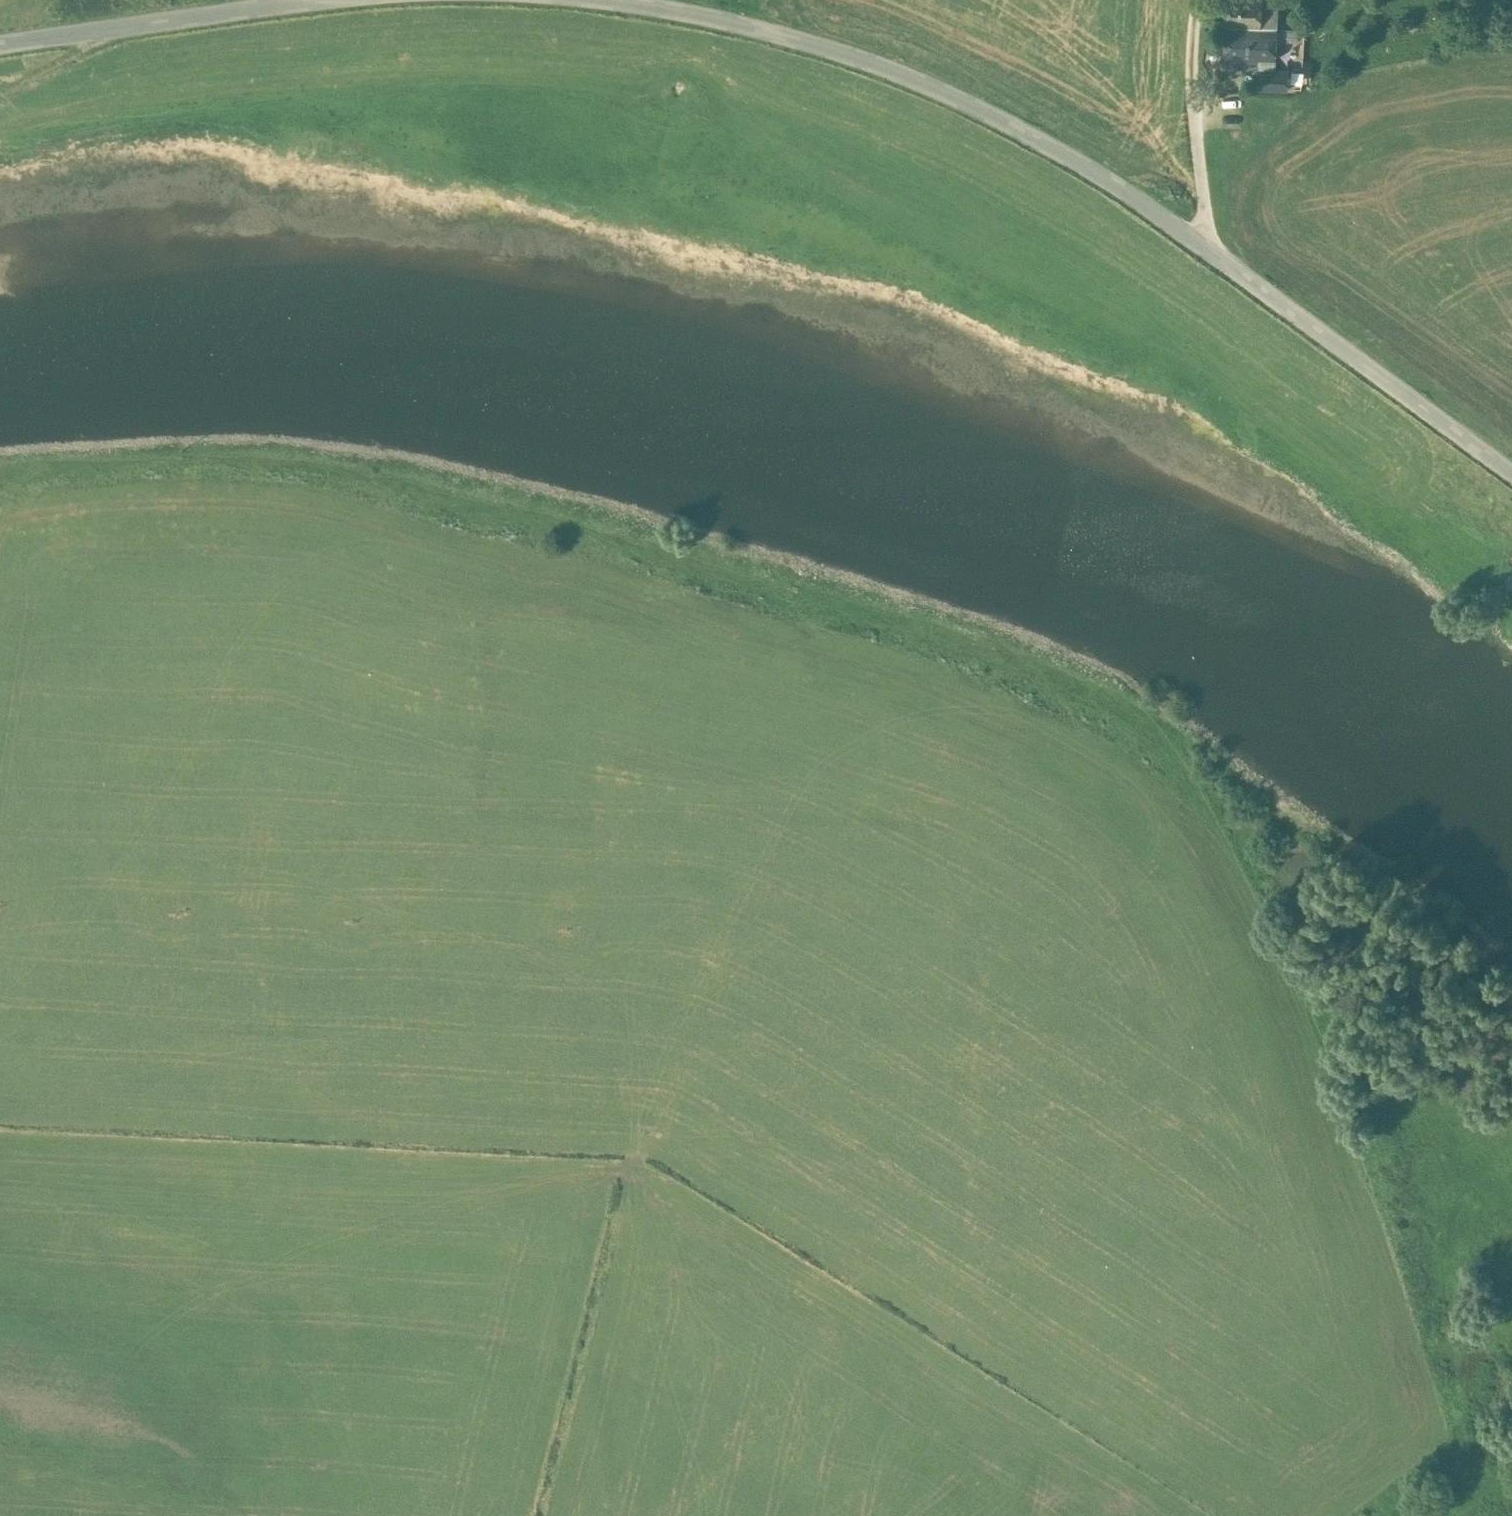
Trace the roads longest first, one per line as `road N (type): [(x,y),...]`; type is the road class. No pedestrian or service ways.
road 1 (unclassified): [(675,0),(837,40),(994,106),(1141,195),(1511,465)]
road 2 (unclassified): [(0,37),(265,0)]

